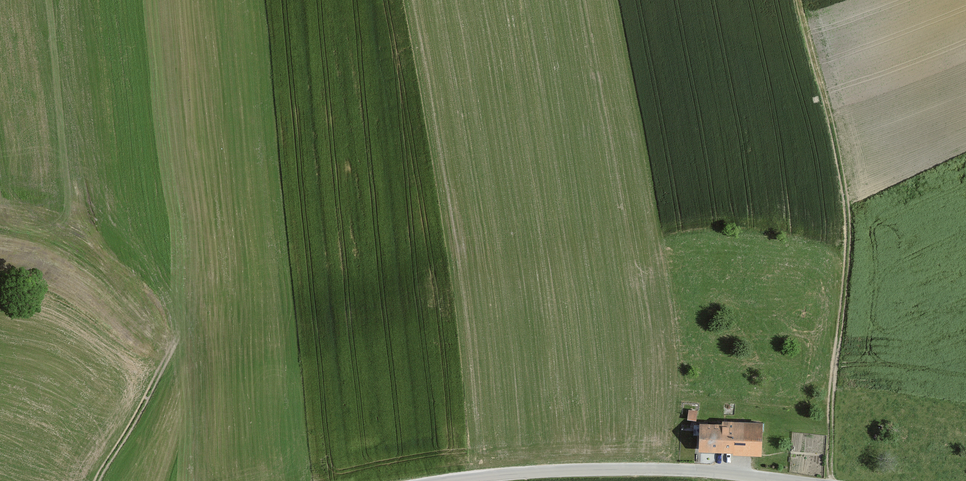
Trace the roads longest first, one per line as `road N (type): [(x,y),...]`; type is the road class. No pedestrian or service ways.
road 1 (track): [(834,480),(830,408),(848,227),(799,0)]
road 2 (tertiary): [(448,480),(648,470),(791,480)]
road 3 (track): [(96,480),(175,343)]

